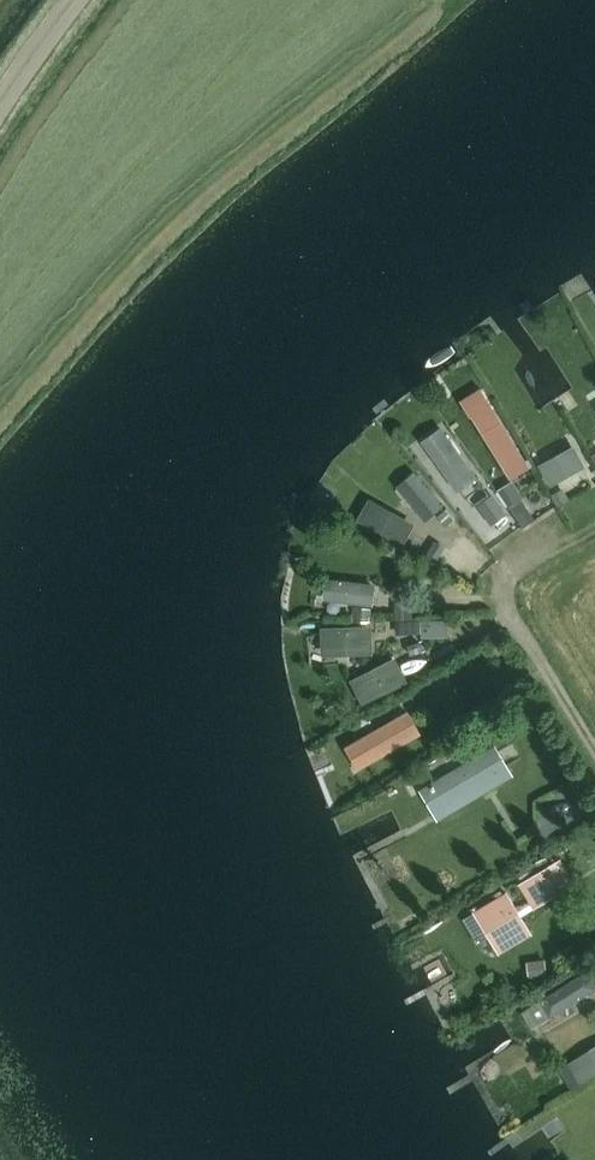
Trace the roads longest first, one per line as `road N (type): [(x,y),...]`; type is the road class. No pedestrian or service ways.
road 1 (track): [(594,748),(498,584),(594,526)]
road 2 (unclassified): [(0,106),(78,0)]

